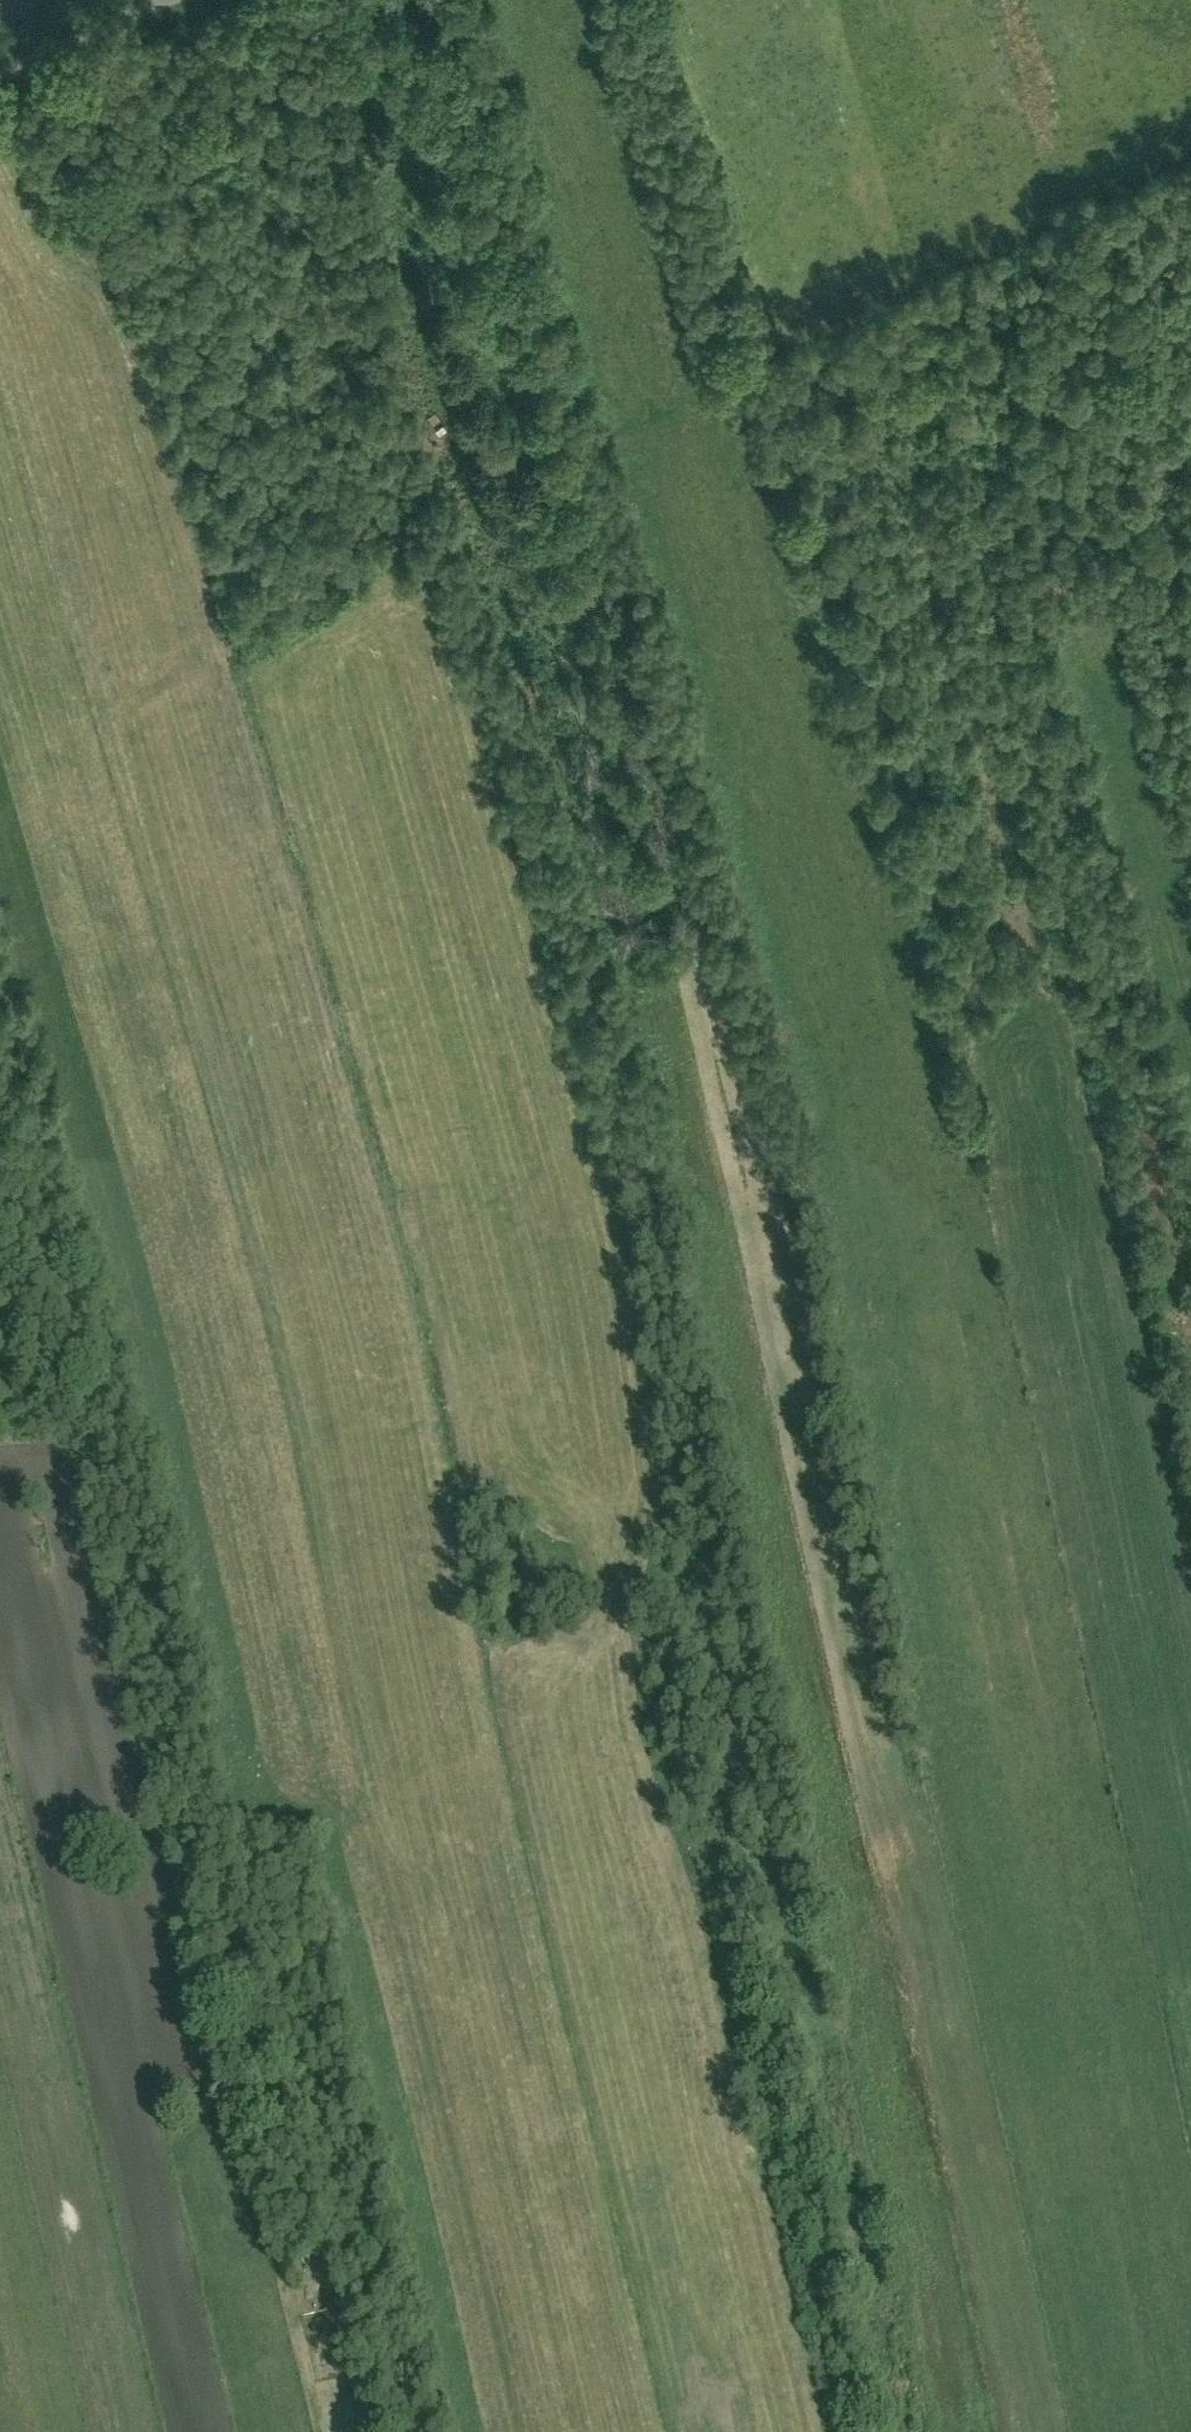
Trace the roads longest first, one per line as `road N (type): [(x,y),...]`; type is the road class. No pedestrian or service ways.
road 1 (unclassified): [(0,70),(163,0)]

